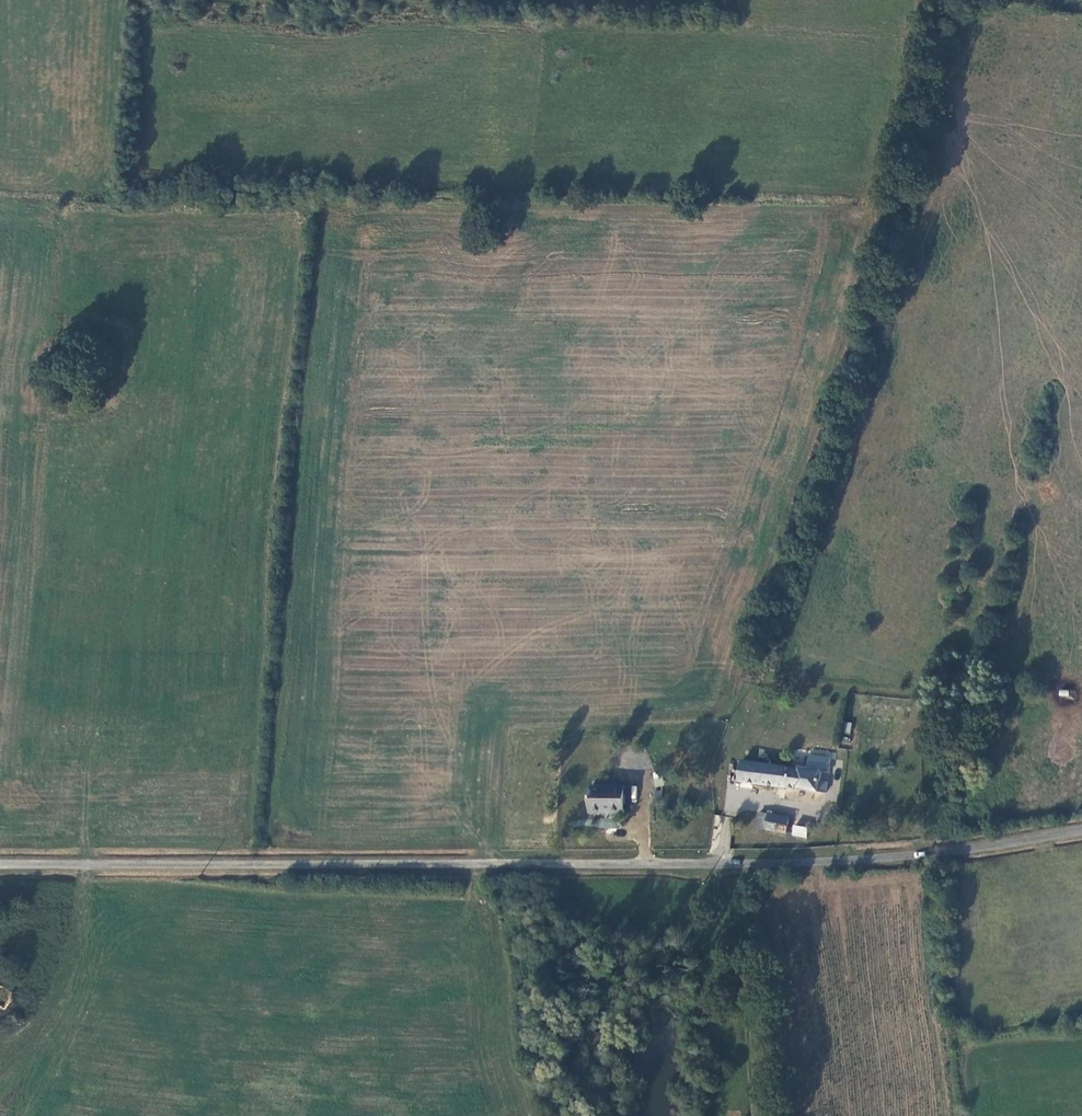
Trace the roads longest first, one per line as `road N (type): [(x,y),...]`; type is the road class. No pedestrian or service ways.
road 1 (unclassified): [(0,865),(755,863),(937,853),(1081,832)]

